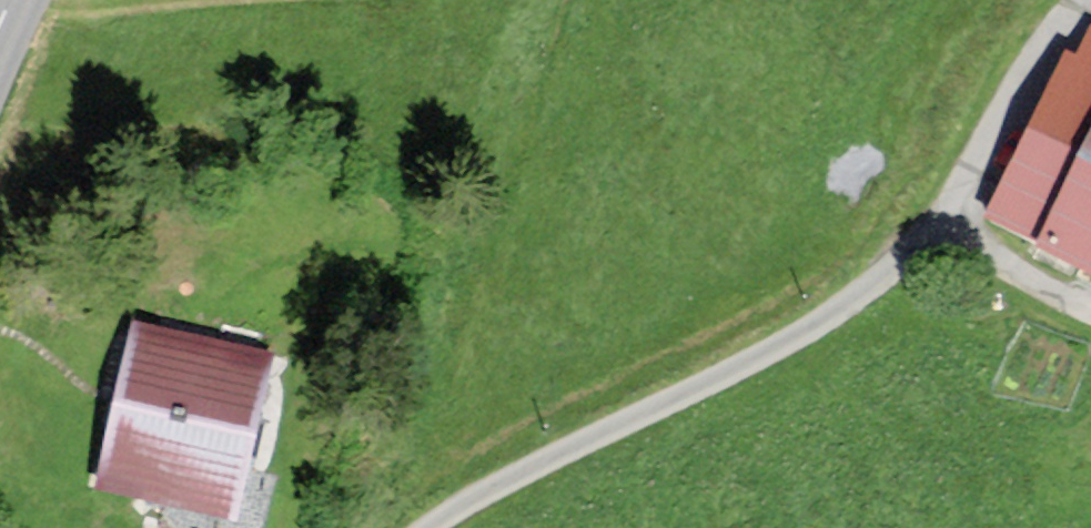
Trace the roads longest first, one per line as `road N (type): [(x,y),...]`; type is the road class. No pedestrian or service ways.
road 1 (track): [(1090,311),(1020,274),(970,232),(936,232),(828,315),(433,527)]
road 2 (track): [(1090,9),(1057,23),(1017,88),(952,229)]

